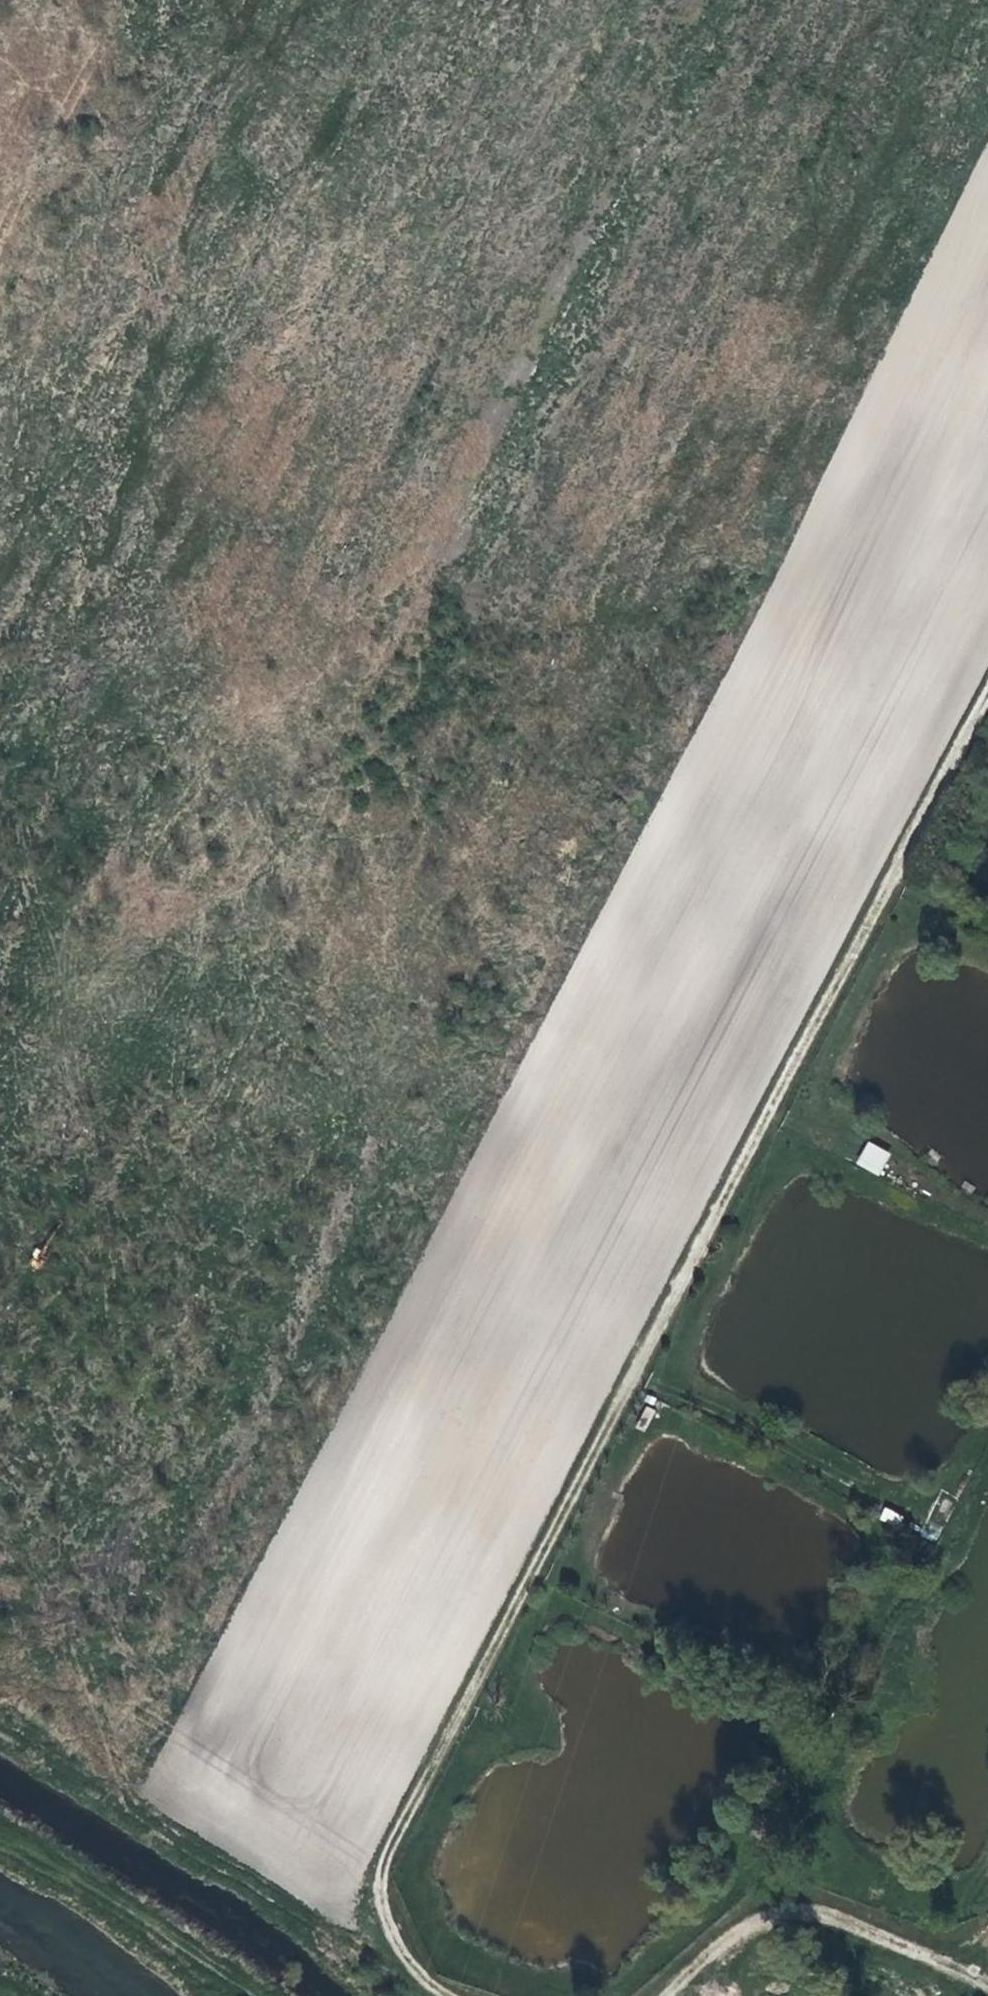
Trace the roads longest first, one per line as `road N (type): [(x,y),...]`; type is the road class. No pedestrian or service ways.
road 1 (track): [(987,695),(395,1858),(390,1924),(412,1967),(452,1995)]
road 2 (track): [(811,1888),(987,1981)]
road 3 (track): [(671,1995),(811,1888)]

